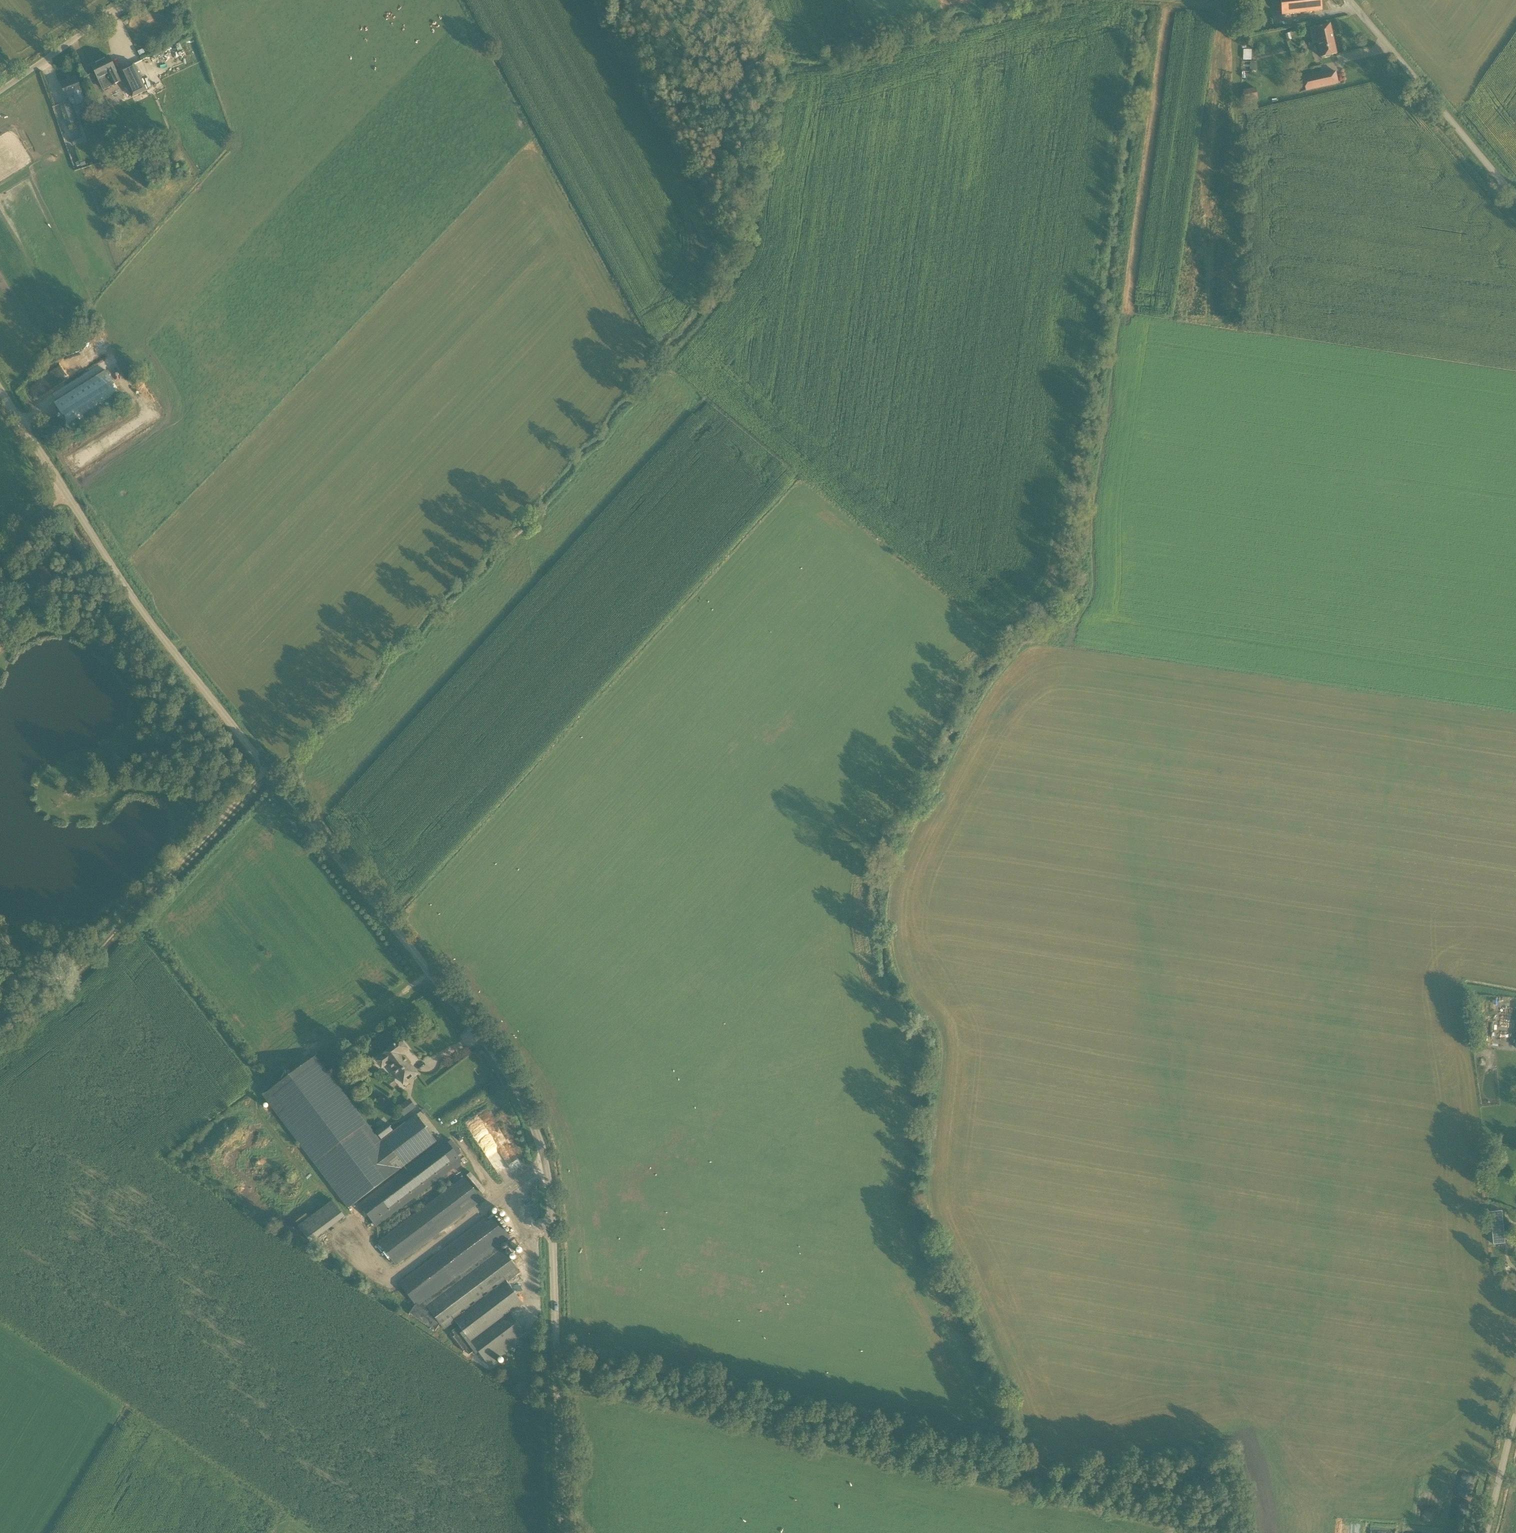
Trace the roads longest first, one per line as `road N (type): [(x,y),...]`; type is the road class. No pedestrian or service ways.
road 1 (unclassified): [(563,1532),(549,1192),(524,1104),(490,1048),(143,613),(0,377)]
road 2 (track): [(267,770),(72,977)]
road 3 (unclassified): [(1515,199),(1358,0)]

